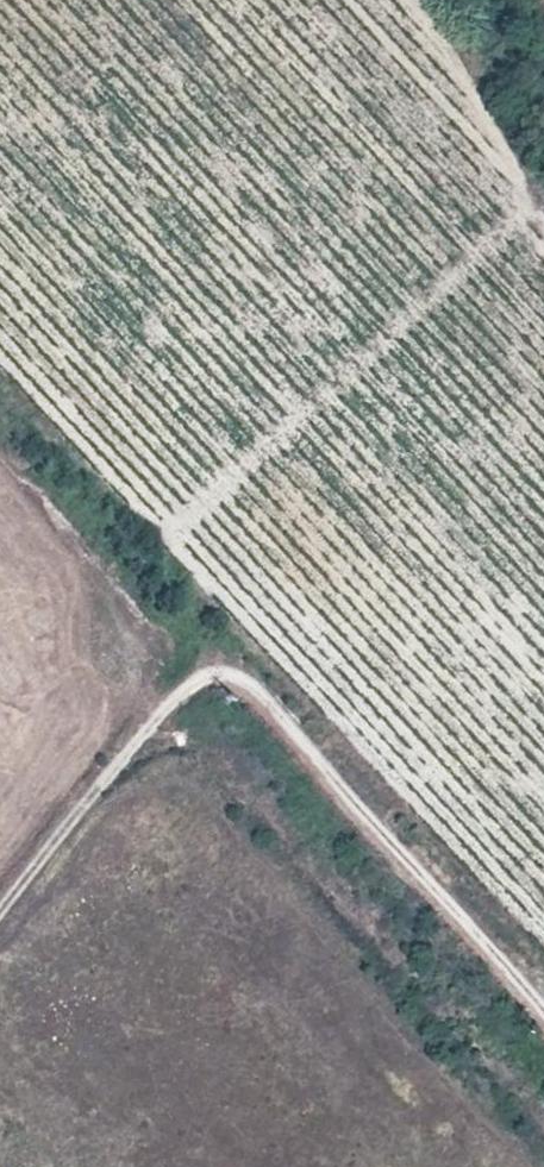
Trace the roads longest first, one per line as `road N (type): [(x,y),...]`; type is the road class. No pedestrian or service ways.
road 1 (track): [(543,1015),(252,693),(215,680),(167,712),(0,912)]

